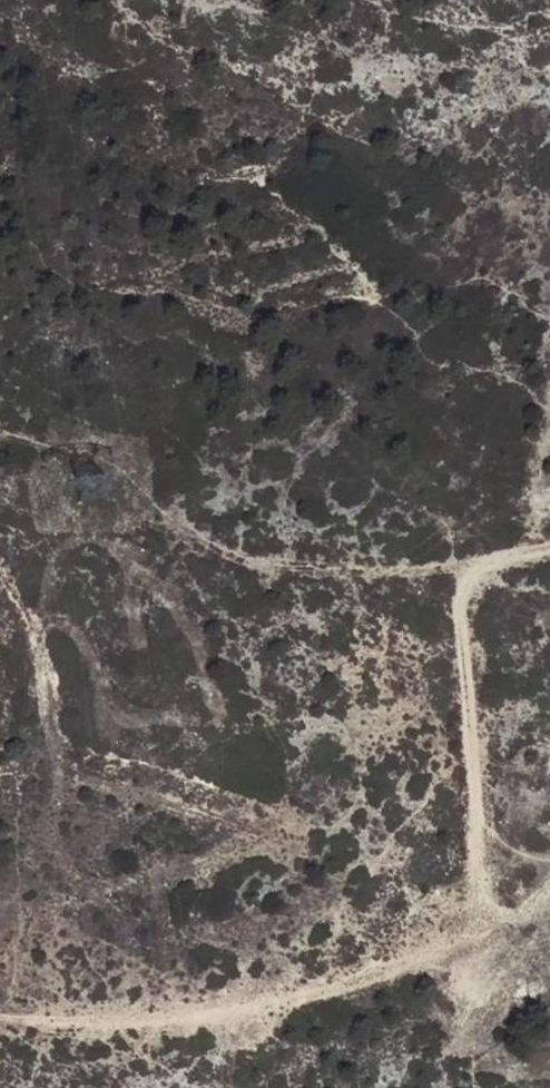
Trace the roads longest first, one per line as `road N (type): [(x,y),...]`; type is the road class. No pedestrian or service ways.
road 1 (track): [(0,436),(114,458),(235,558),(331,574),(408,575),(481,564)]
road 2 (track): [(0,1015),(60,1022),(194,1012),(445,949),(490,914)]
road 3 (track): [(549,546),(481,564),(462,595),(471,858),(490,914)]
road 4 (track): [(60,731),(51,679),(0,566)]

